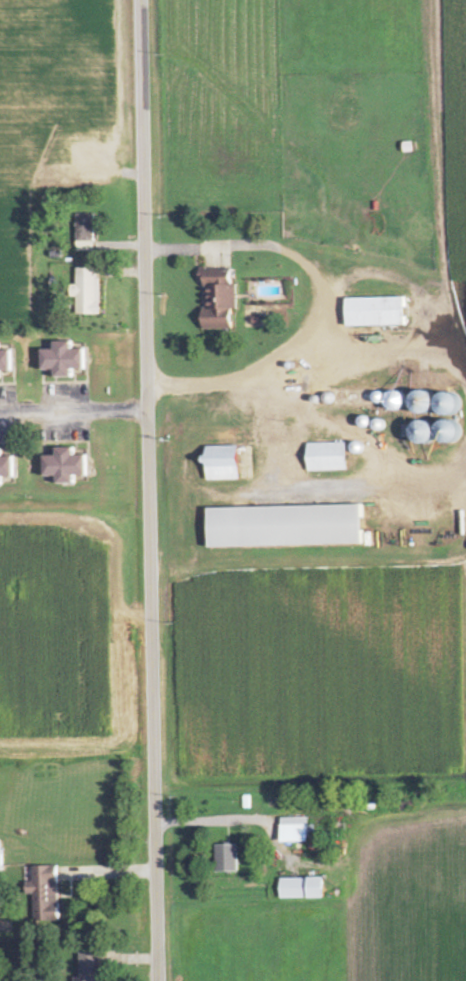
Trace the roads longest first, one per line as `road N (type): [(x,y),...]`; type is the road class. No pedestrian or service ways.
road 1 (tertiary): [(158,980),(137,0)]

